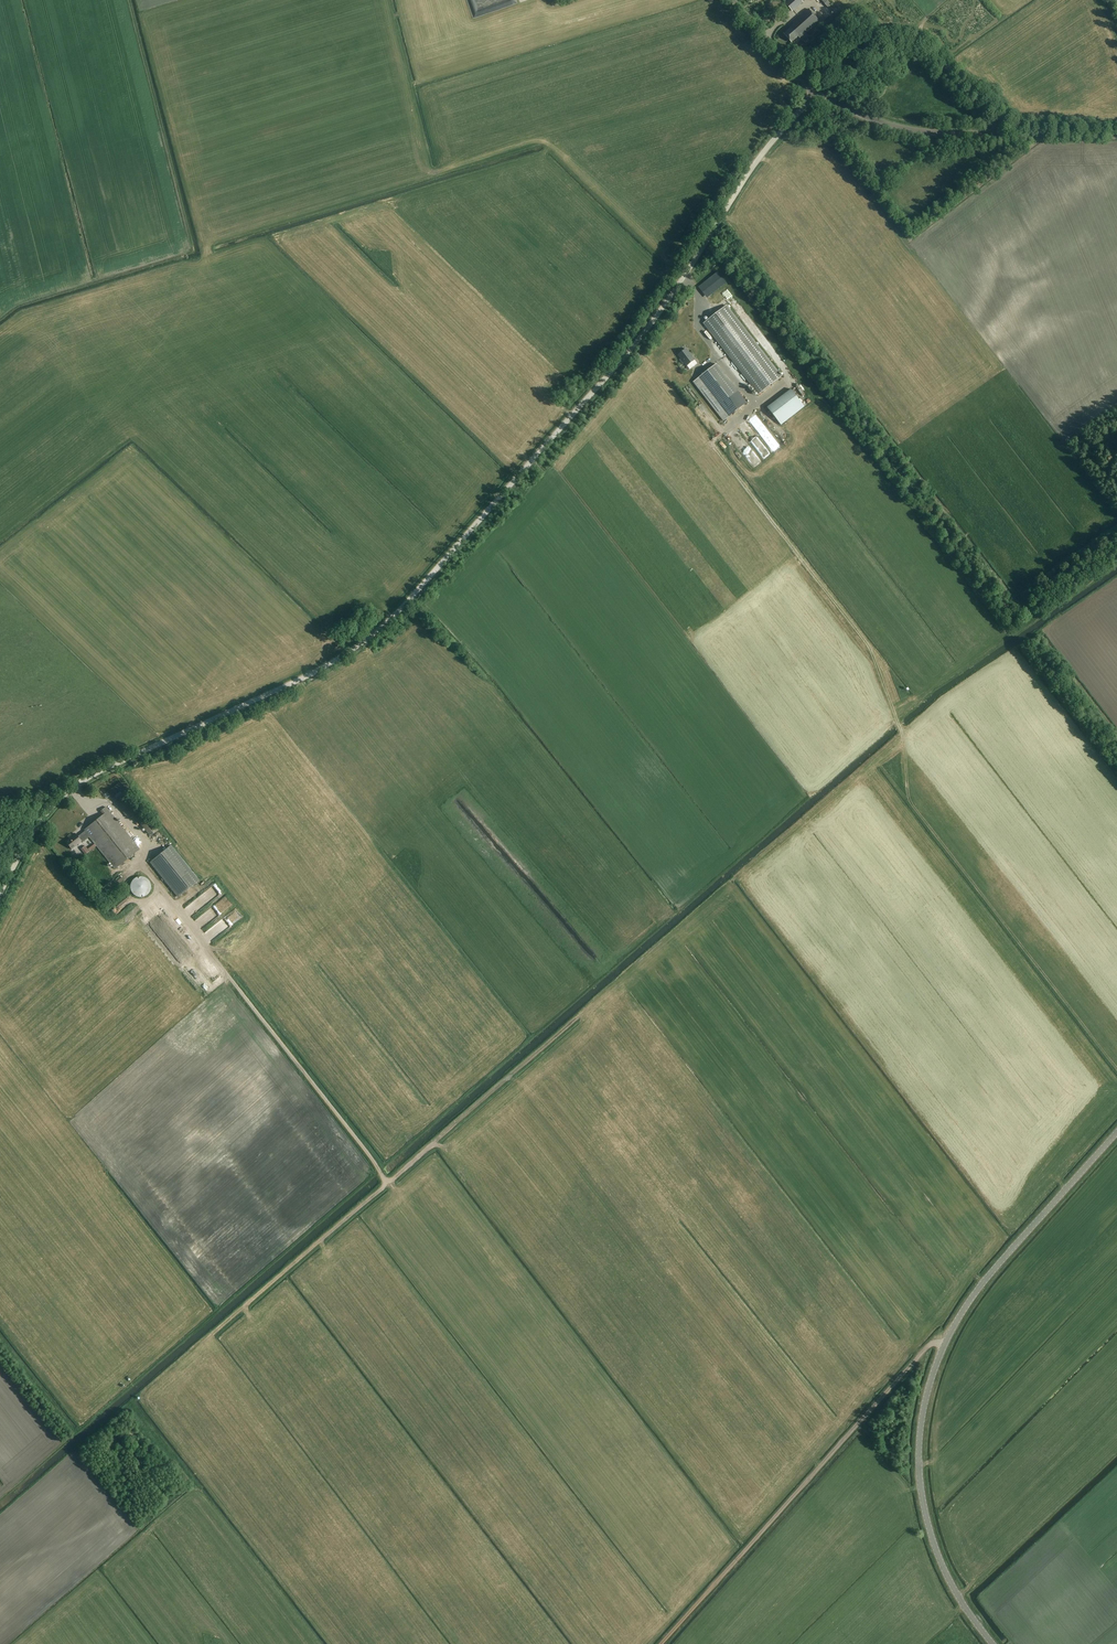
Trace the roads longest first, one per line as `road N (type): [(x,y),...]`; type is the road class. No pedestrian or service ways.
road 1 (track): [(70,1438),(929,692),(1116,562)]
road 2 (unclassified): [(0,893),(29,836),(67,791),(314,672),(390,620),(638,341),(759,158),(818,91)]
road 3 (tertiary): [(992,1643),(948,1580),(928,1531),(918,1476),(920,1419),(945,1343),(972,1297),(1116,1130)]
road 4 (track): [(945,1343),(918,1356),(659,1643)]
road 5 (tertiary): [(1116,134),(913,131),(818,91)]
road 6 (track): [(996,134),(994,112),(920,41),(893,43),(831,82)]
road 7 (tertiary): [(818,91),(732,0)]

